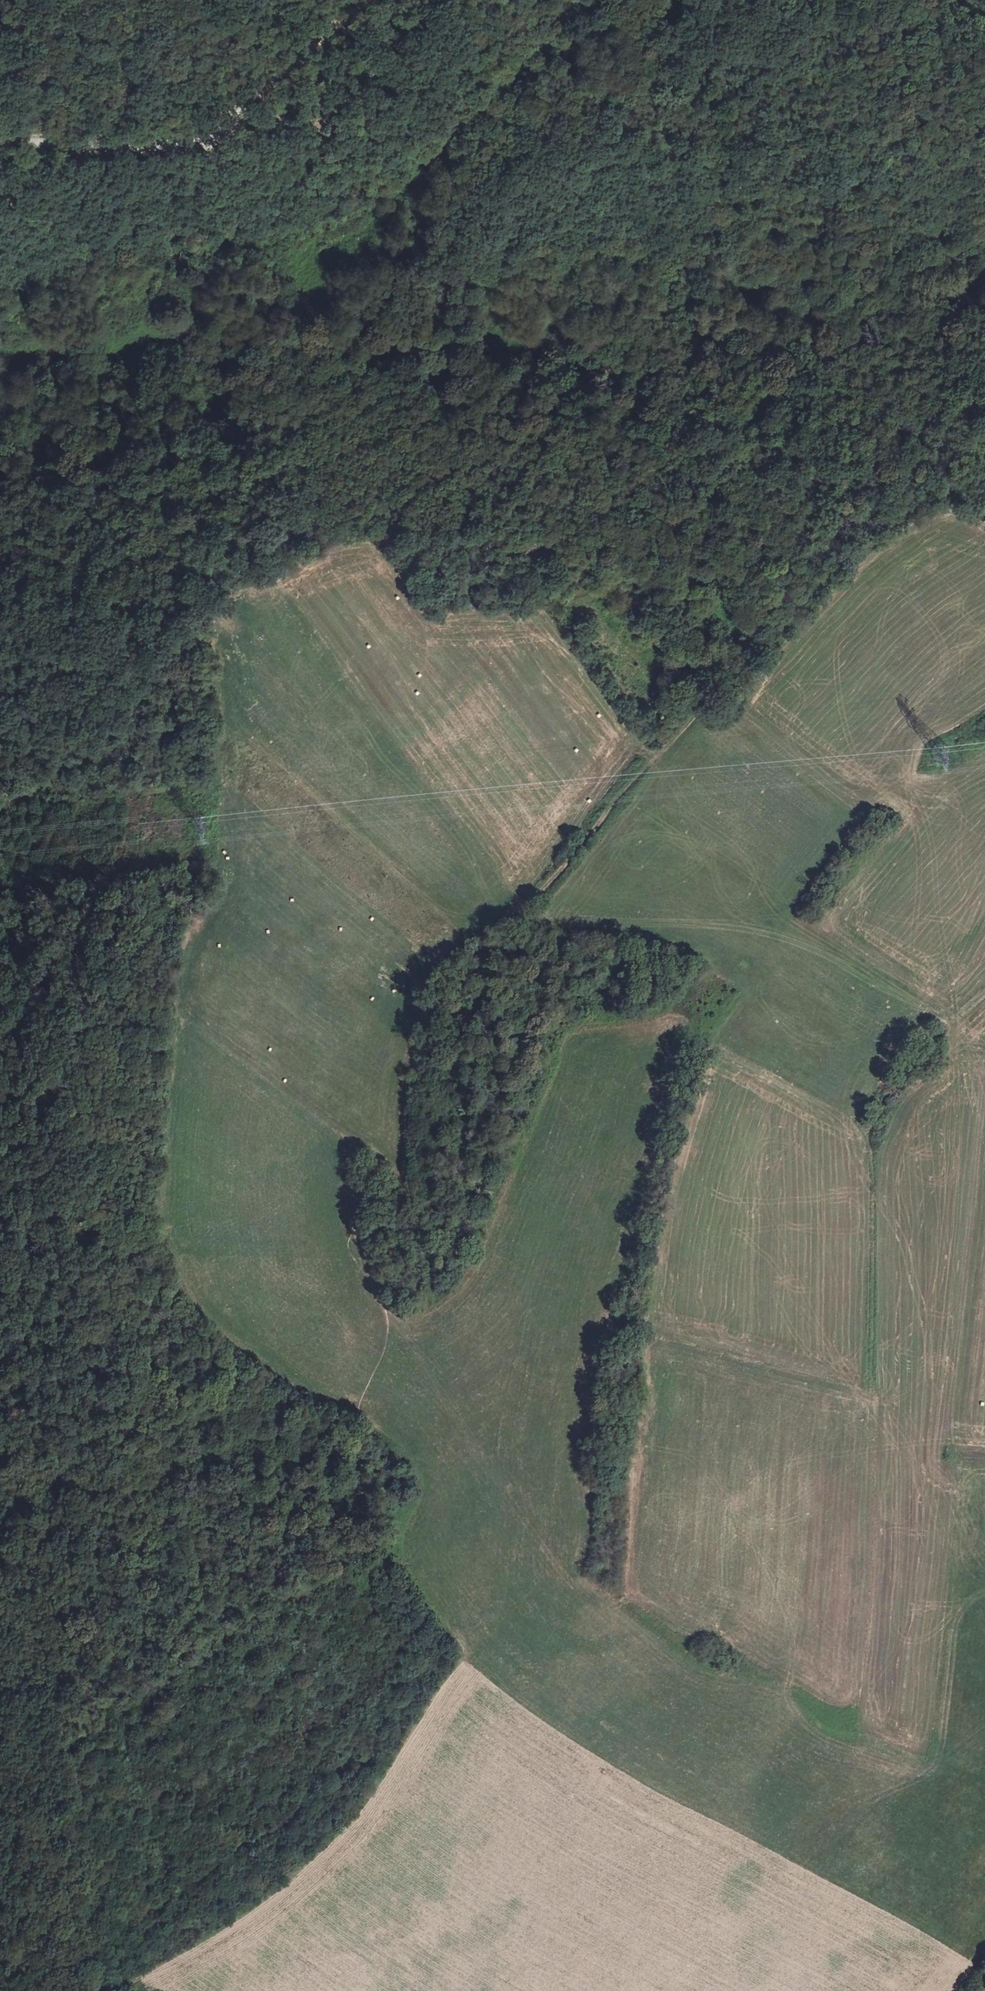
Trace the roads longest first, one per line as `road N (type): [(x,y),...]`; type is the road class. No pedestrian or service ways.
road 1 (track): [(945,491),(854,541),(521,913)]
road 2 (track): [(586,0),(636,44),(699,140),(751,186),(815,217),(947,253),(984,273)]
road 3 (track): [(367,0),(254,90),(221,128),(167,142),(96,145),(0,136)]

